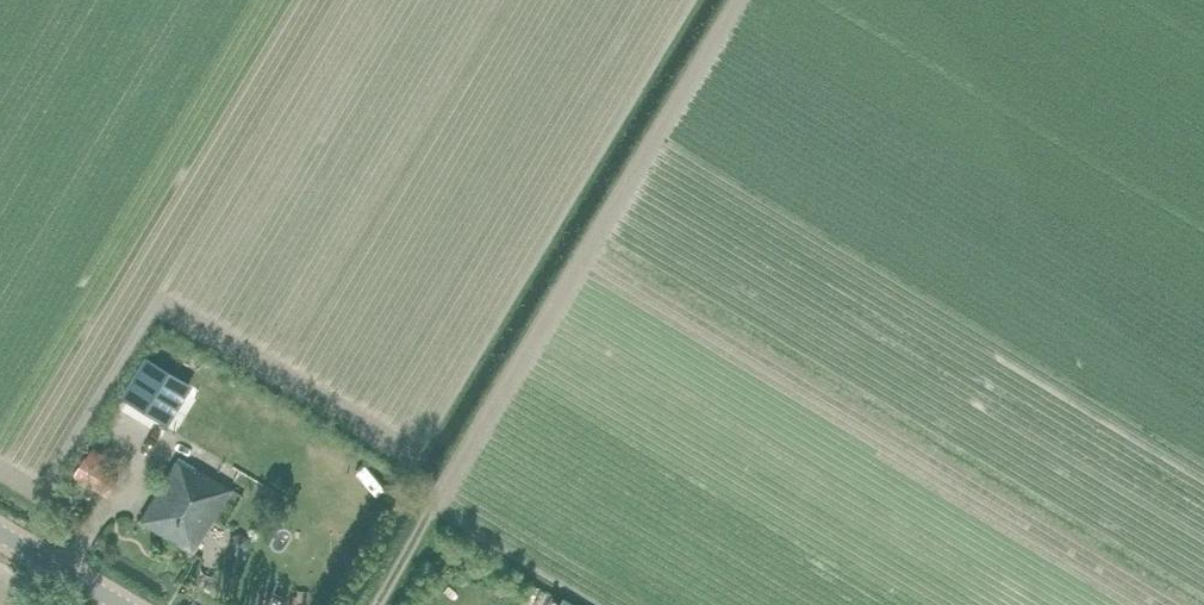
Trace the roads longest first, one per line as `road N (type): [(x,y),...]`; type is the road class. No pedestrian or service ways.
road 1 (unclassified): [(116,604),(0,536)]

